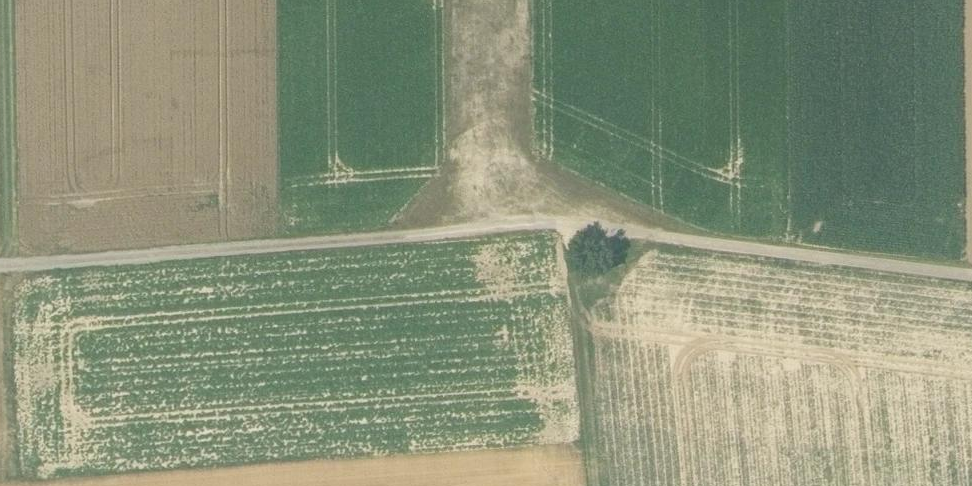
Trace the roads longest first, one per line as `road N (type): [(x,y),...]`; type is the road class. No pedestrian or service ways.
road 1 (track): [(971,278),(570,228),(0,270)]
road 2 (track): [(5,0),(11,269)]
road 3 (track): [(570,228),(593,485)]

